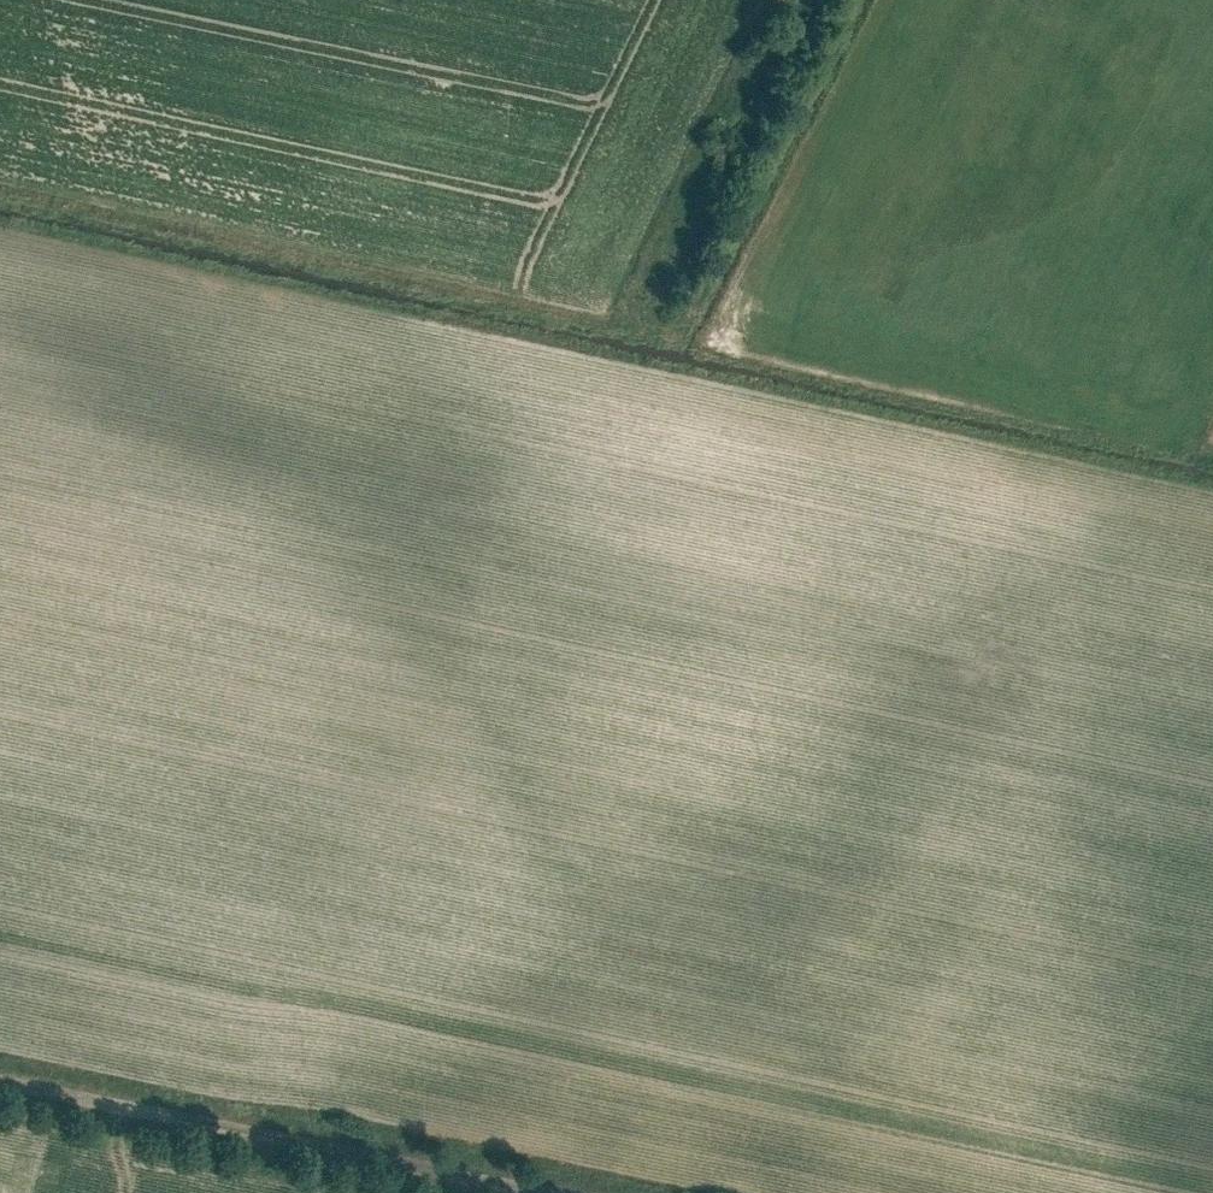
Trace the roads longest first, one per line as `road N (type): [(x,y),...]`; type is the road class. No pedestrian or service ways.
road 1 (unclassified): [(578,1192),(0,1070)]

